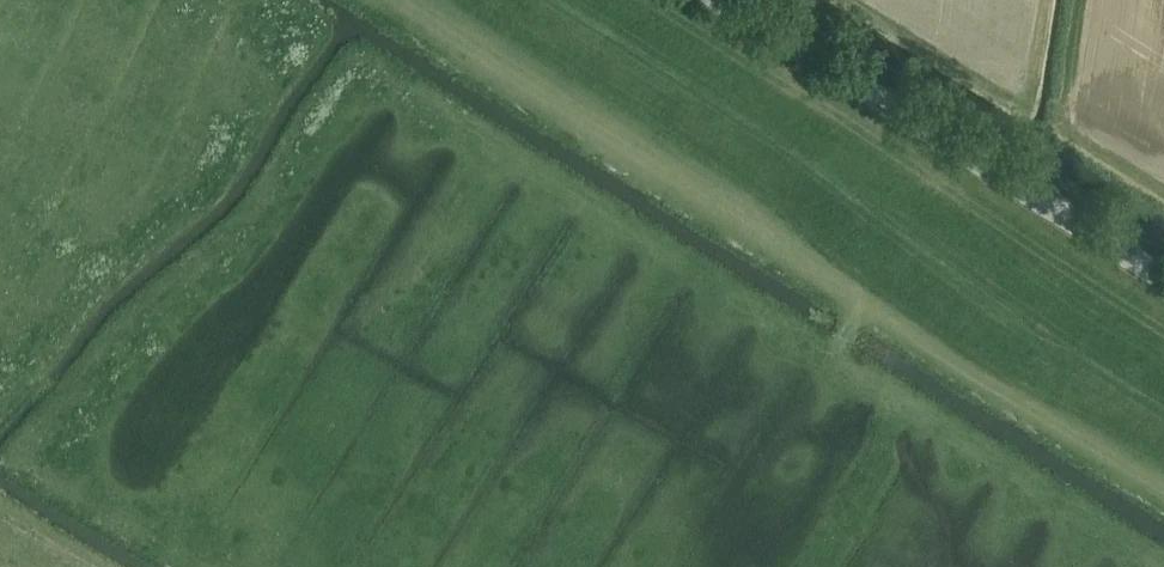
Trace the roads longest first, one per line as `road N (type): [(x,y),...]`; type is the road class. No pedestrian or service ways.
road 1 (unclassified): [(1163,276),(725,0)]

